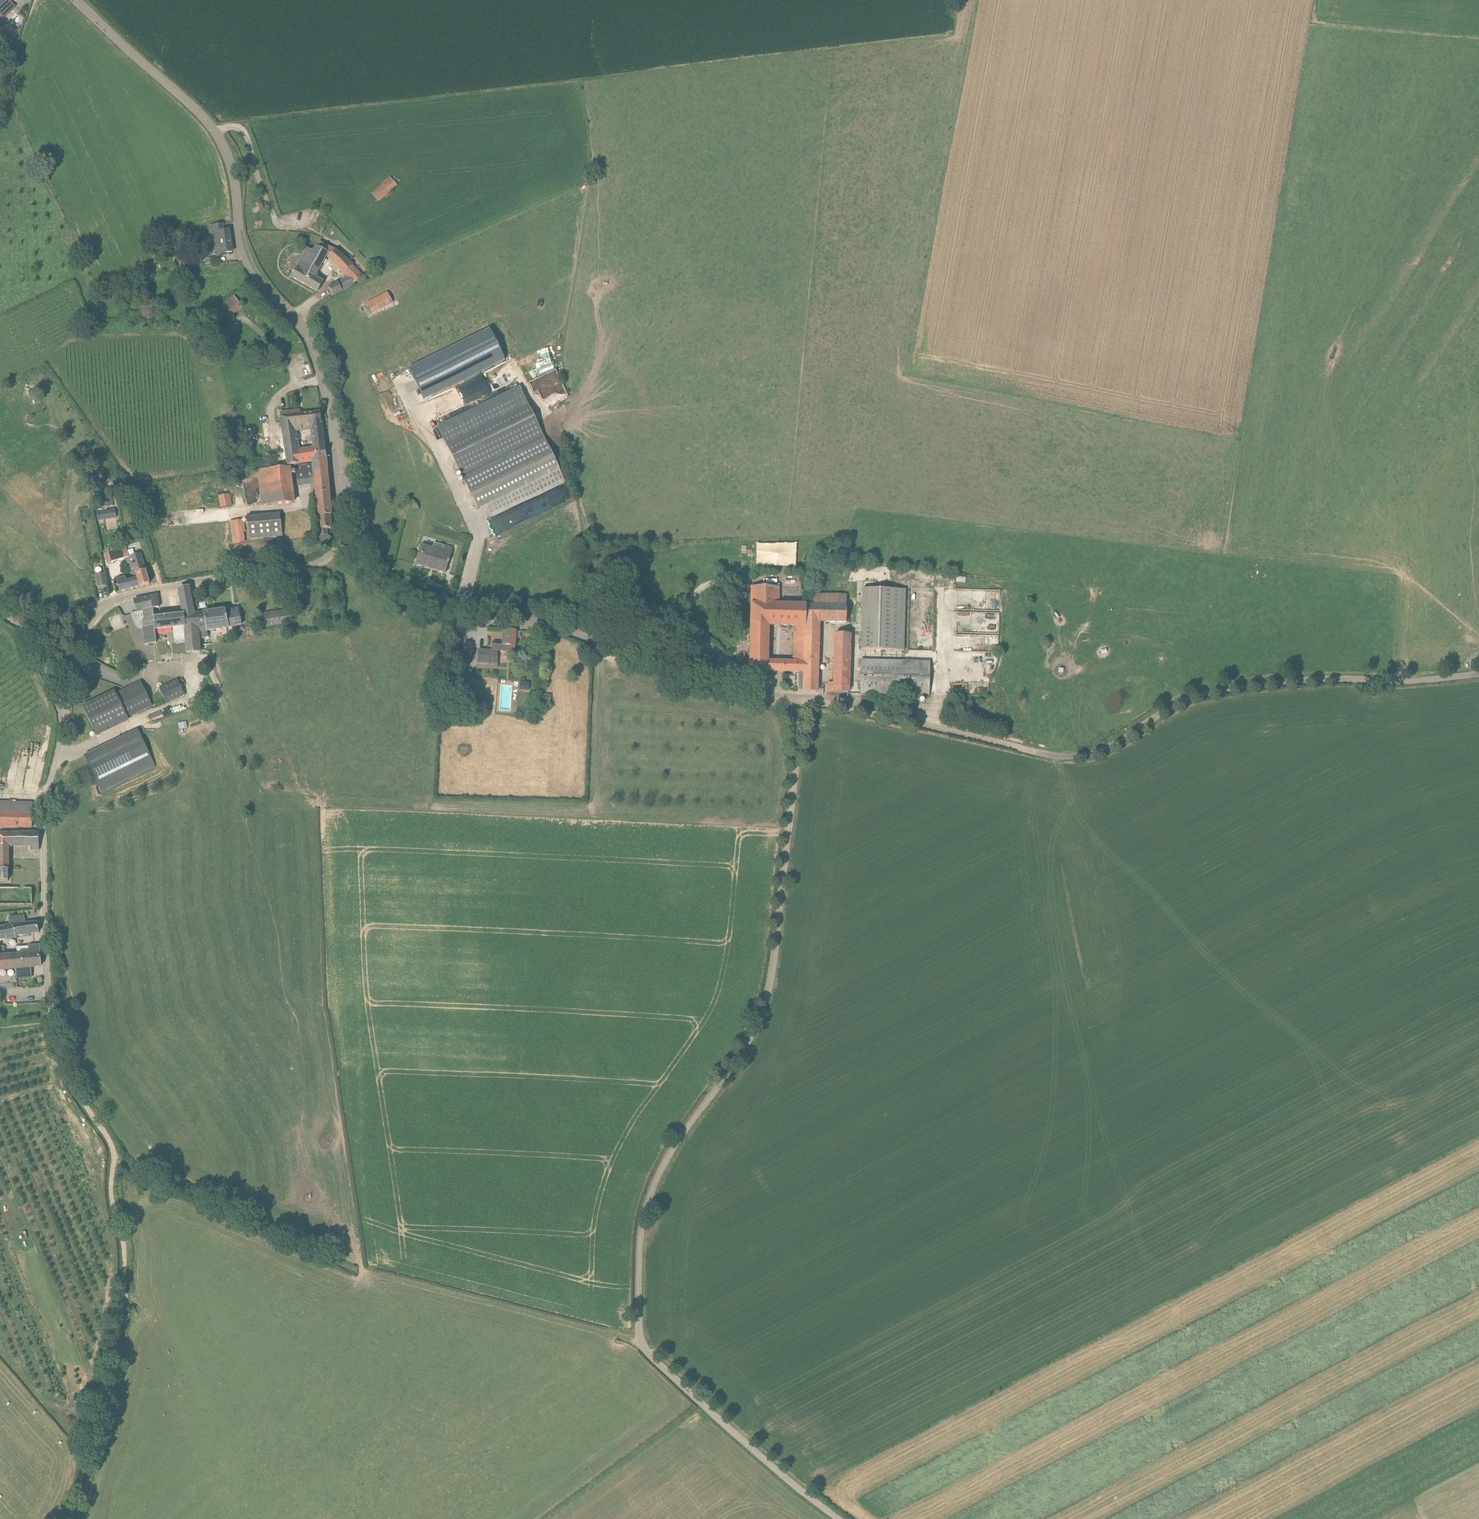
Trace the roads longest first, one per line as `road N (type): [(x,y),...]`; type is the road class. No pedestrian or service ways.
road 1 (unclassified): [(839,1518),(649,1355),(639,1324),(639,1252),(650,1194),(754,1030),(769,987),(796,760),(788,709)]
road 2 (unclassified): [(788,709),(827,705),(1072,757),(1116,745),(1209,692),(1478,673)]
road 3 (unclassified): [(345,469),(313,346),(244,252),(234,178),(218,137),(76,0)]
road 4 (unclassified): [(788,709),(543,619),(412,591),(372,551),(345,469)]
road 5 (track): [(68,1518),(123,1298),(114,1158)]
road 6 (unclassified): [(58,1044),(47,986),(43,819),(64,718)]
road 7 (unclassified): [(110,602),(321,561),(341,533),(345,469)]
road 8 (unclassified): [(64,718),(79,642),(110,602)]
road 9 (track): [(114,1158),(58,1044)]

